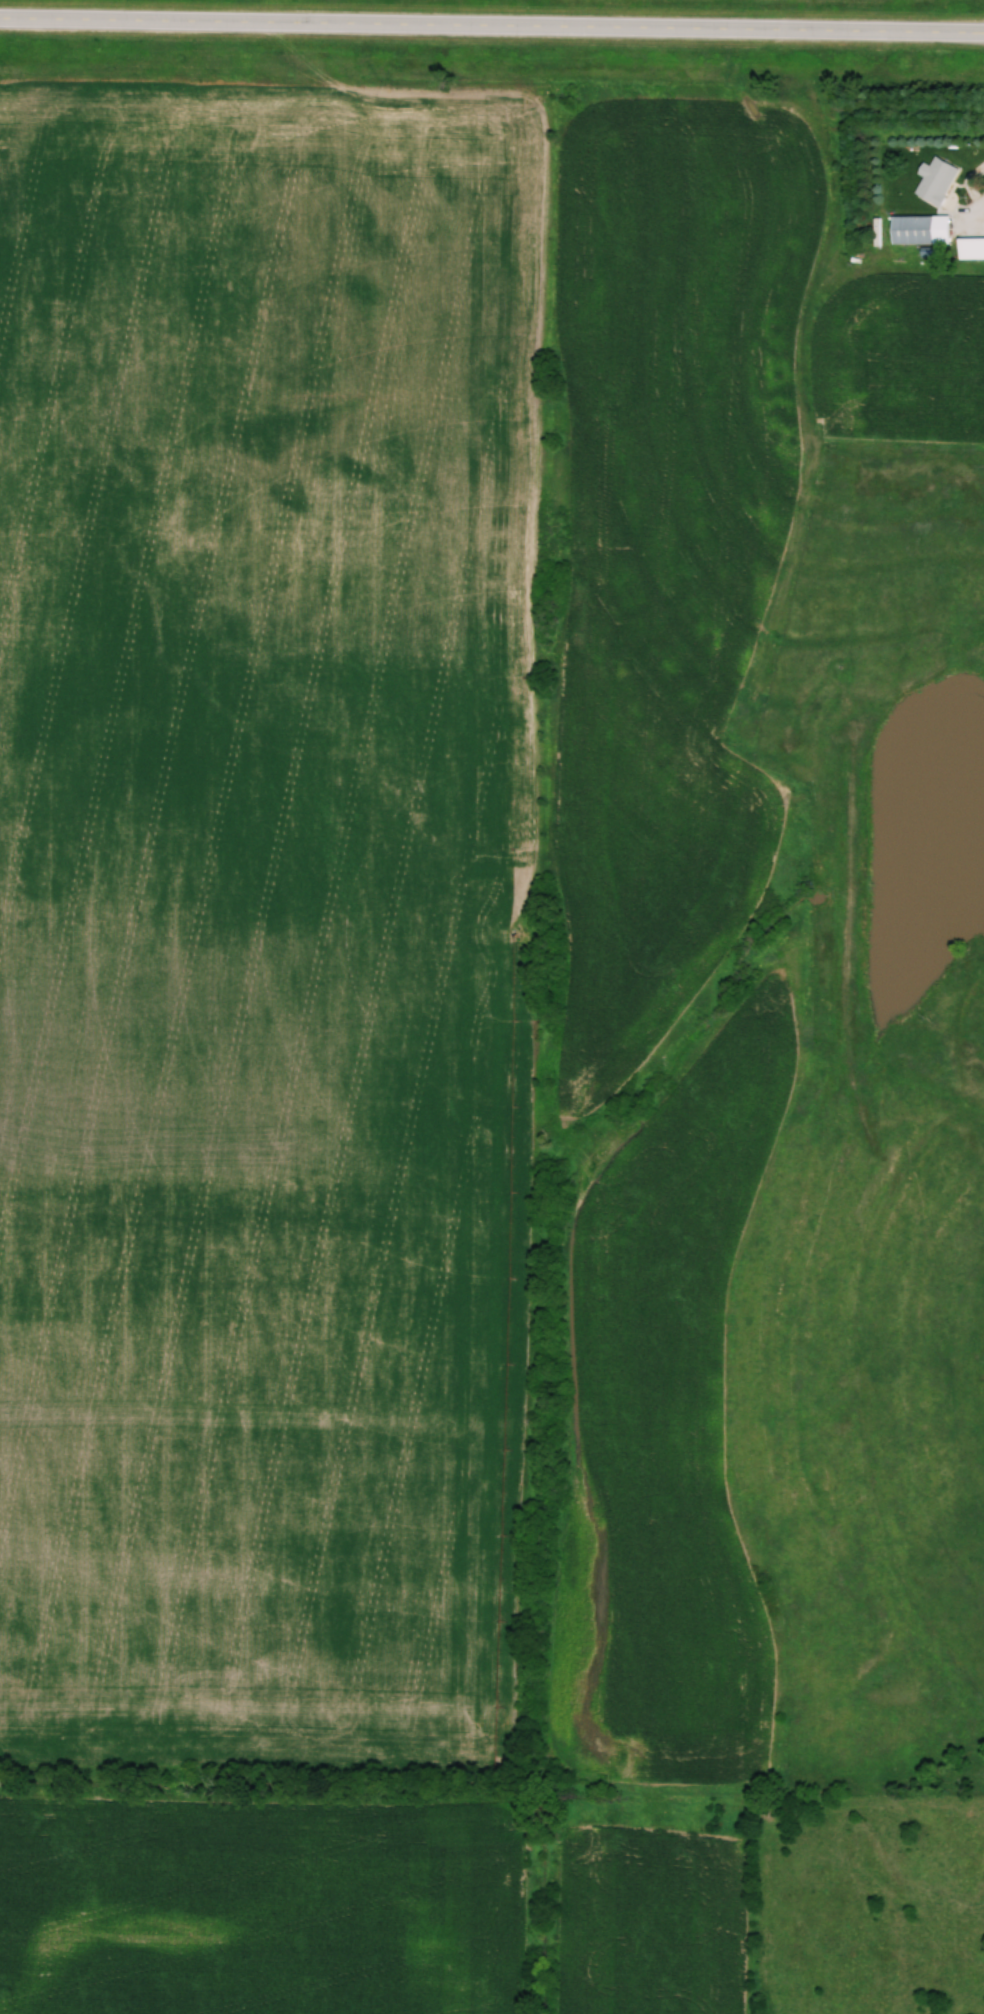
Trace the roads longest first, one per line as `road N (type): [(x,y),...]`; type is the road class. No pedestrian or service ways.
road 1 (secondary): [(0,18),(983,32)]

